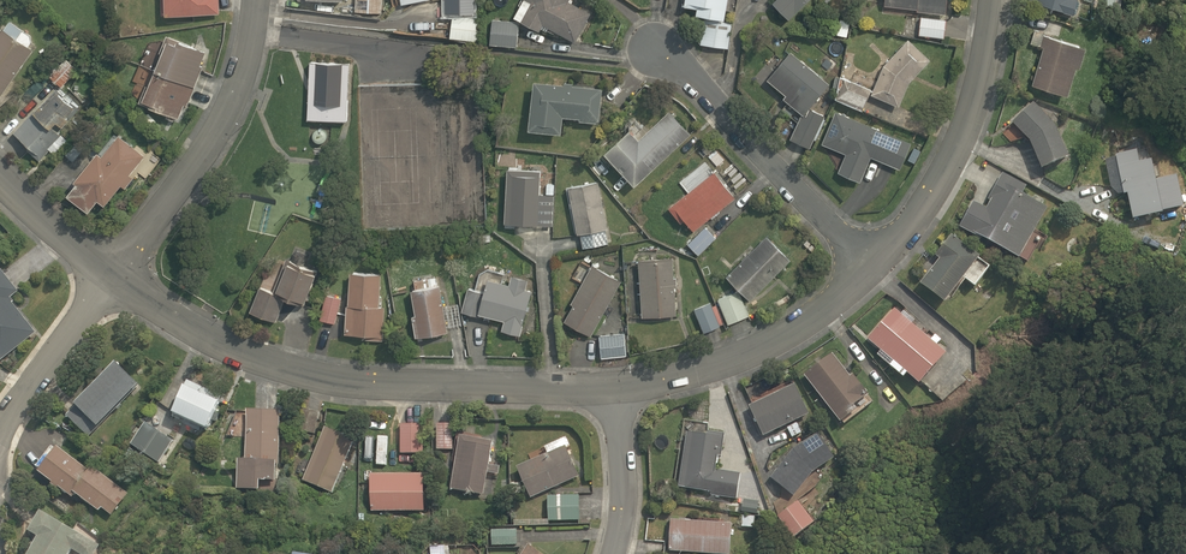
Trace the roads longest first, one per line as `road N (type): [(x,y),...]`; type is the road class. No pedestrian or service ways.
road 1 (residential): [(114,276),(244,352),(338,380),(617,388)]
road 2 (residential): [(114,276),(233,102),(255,0)]
road 3 (residential): [(869,265),(689,73),(653,45)]
road 4 (residential): [(869,265),(917,216),(952,154),(994,0)]
road 5 (residential): [(617,388),(687,374),(779,338),(869,265)]
road 6 (residential): [(114,276),(26,398),(0,449)]
road 7 (residential): [(617,388),(623,506),(615,553)]
road 8 (residential): [(0,172),(114,276)]

